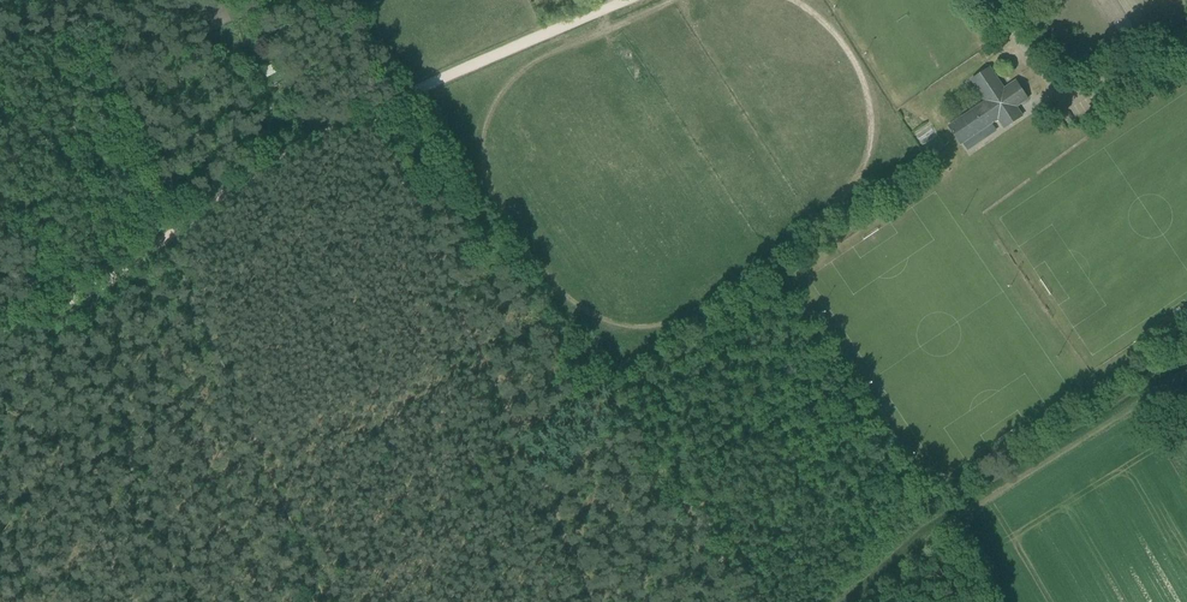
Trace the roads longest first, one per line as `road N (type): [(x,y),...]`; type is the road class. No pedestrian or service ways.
road 1 (track): [(788,0),(837,40),(852,63),(869,105),(867,170),(848,200),(691,320),(665,333),(636,334),(569,306),(537,268),(495,202),(482,171),(483,144),(509,84),(586,38),(648,14)]
road 2 (track): [(621,4),(264,159),(83,293),(0,305)]
road 3 (track): [(856,601),(942,526),(1186,376)]

